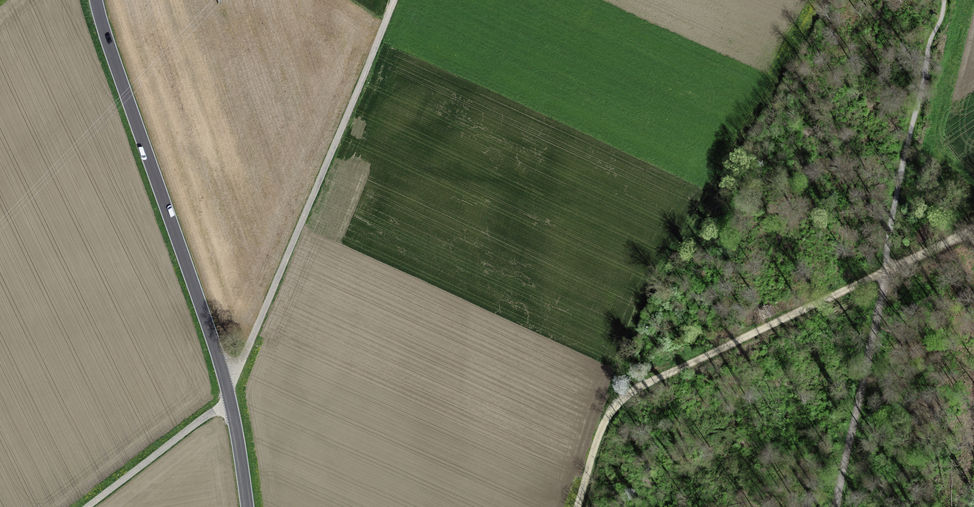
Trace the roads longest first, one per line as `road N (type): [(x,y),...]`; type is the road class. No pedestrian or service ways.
road 1 (tertiary): [(247,506),(226,378),(96,0)]
road 2 (track): [(226,378),(241,362),(390,0)]
road 3 (track): [(606,418),(628,396),(883,271)]
road 4 (track): [(98,506),(233,408)]

